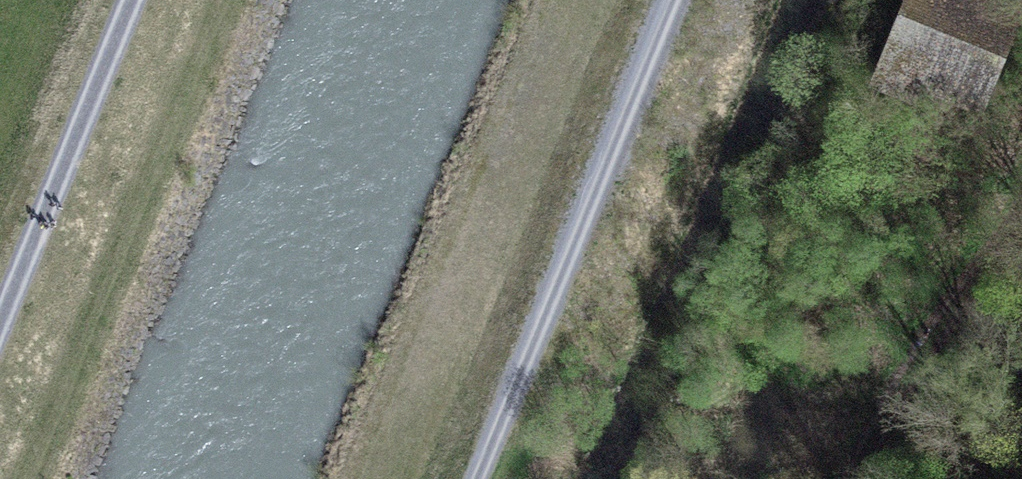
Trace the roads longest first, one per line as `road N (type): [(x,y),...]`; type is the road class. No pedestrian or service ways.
road 1 (track): [(474,478),(670,0)]
road 2 (track): [(135,0),(0,330)]
road 3 (track): [(1021,197),(886,397),(851,478)]

